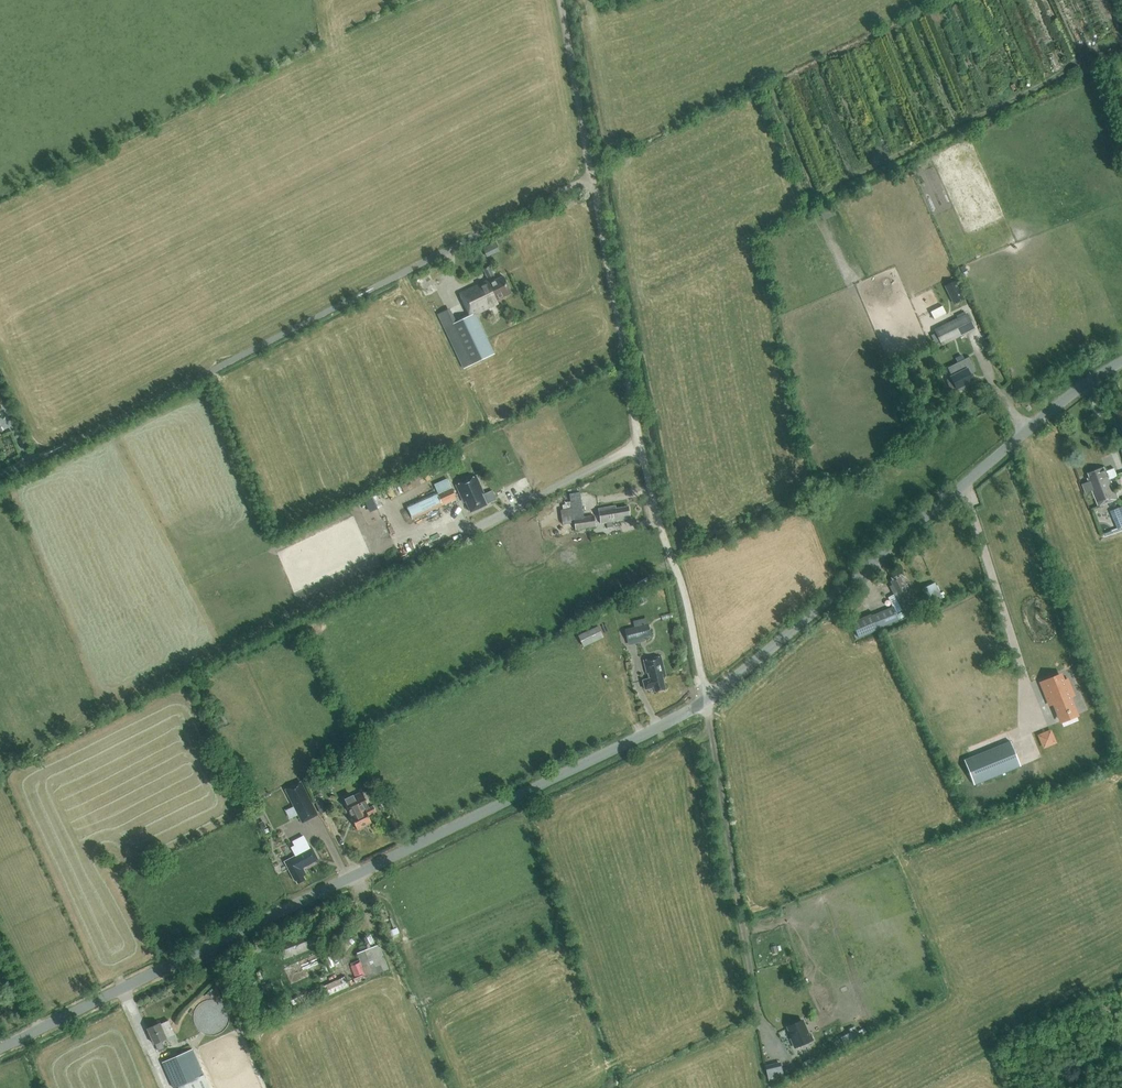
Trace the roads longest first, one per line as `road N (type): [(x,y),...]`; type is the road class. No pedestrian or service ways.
road 1 (unclassified): [(0,1049),(706,700)]
road 2 (unclassified): [(706,700),(637,433),(593,177)]
road 3 (unclassified): [(706,700),(1056,404),(1121,363)]
road 4 (track): [(1121,111),(1107,62),(1101,52),(1084,51),(1055,79),(814,196)]
road 5 (unclassified): [(412,267),(593,177)]
road 6 (unclassified): [(593,177),(561,0)]

